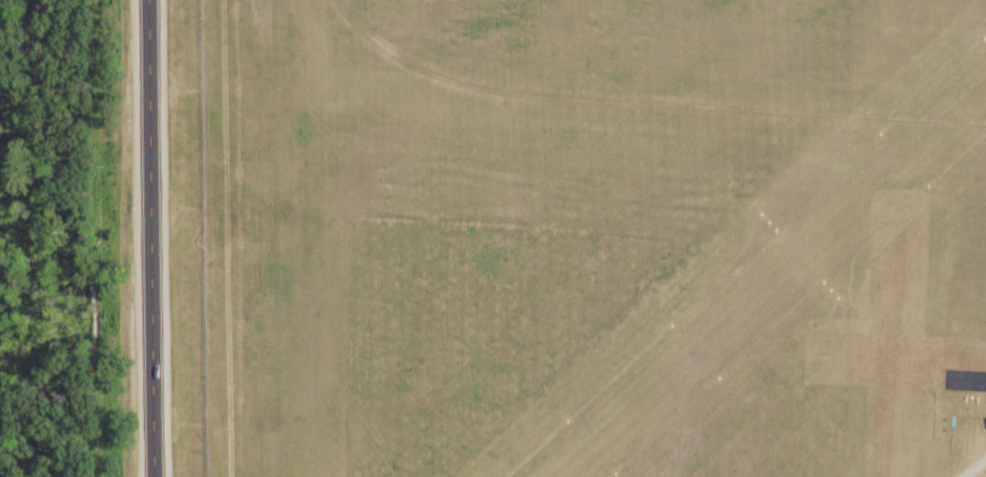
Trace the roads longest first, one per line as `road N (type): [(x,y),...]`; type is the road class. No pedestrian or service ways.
road 1 (primary): [(157,476),(150,0)]

